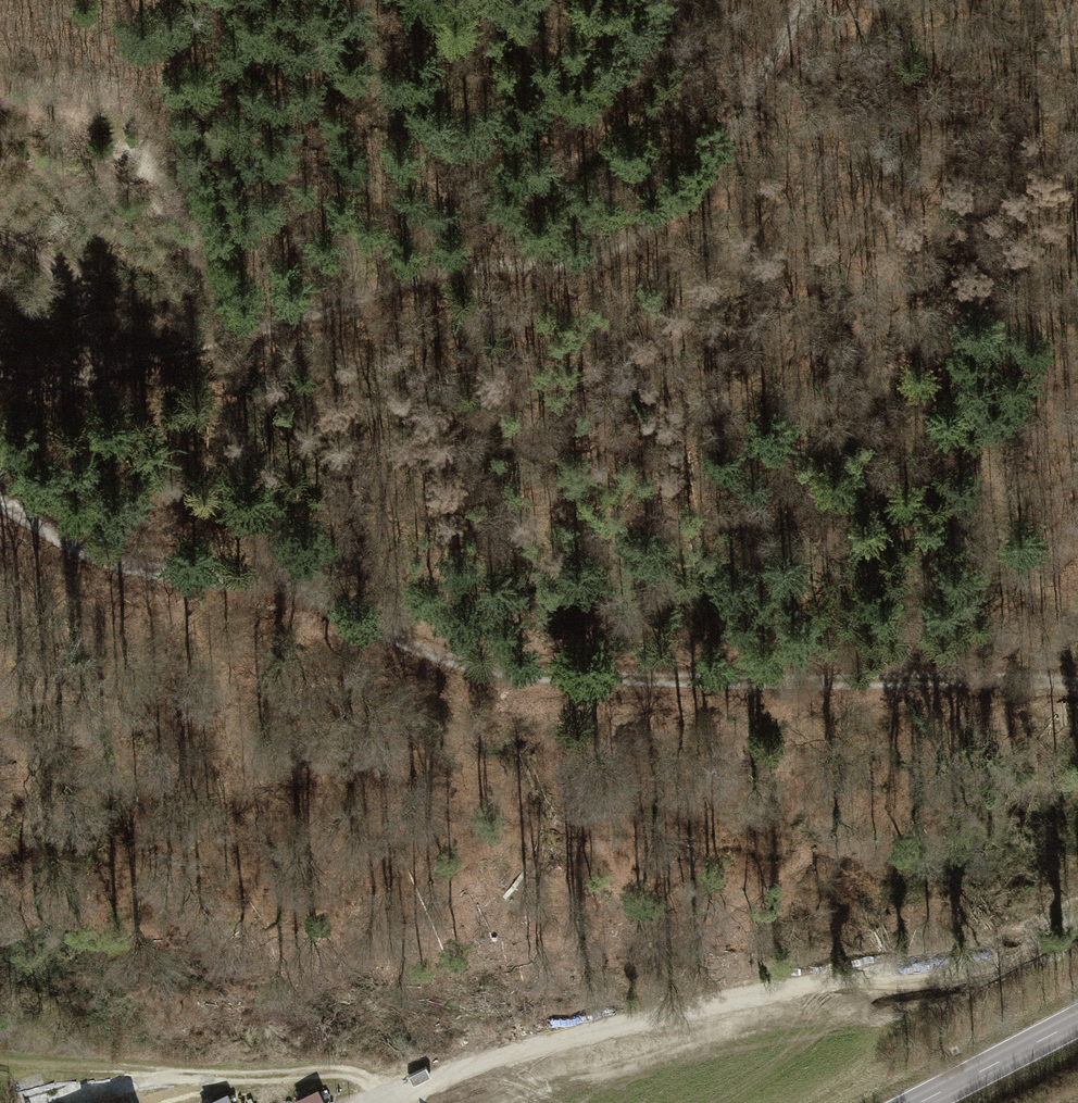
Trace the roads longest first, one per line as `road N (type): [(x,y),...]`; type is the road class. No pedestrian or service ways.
road 1 (track): [(1077,684),(700,685),(500,673),(245,587),(94,557),(0,502)]
road 2 (track): [(0,380),(50,387),(478,263),(574,267),(609,259),(663,220),(739,140),(793,24),(813,0)]
road 3 (track): [(394,1102),(551,1050),(934,969),(1077,925)]
road 4 (track): [(448,270),(535,191),(653,59),(670,0)]
road 5 (track): [(50,387),(83,359),(90,312),(64,273),(0,238)]
road 6 (secondary): [(918,1102),(1077,1021)]

